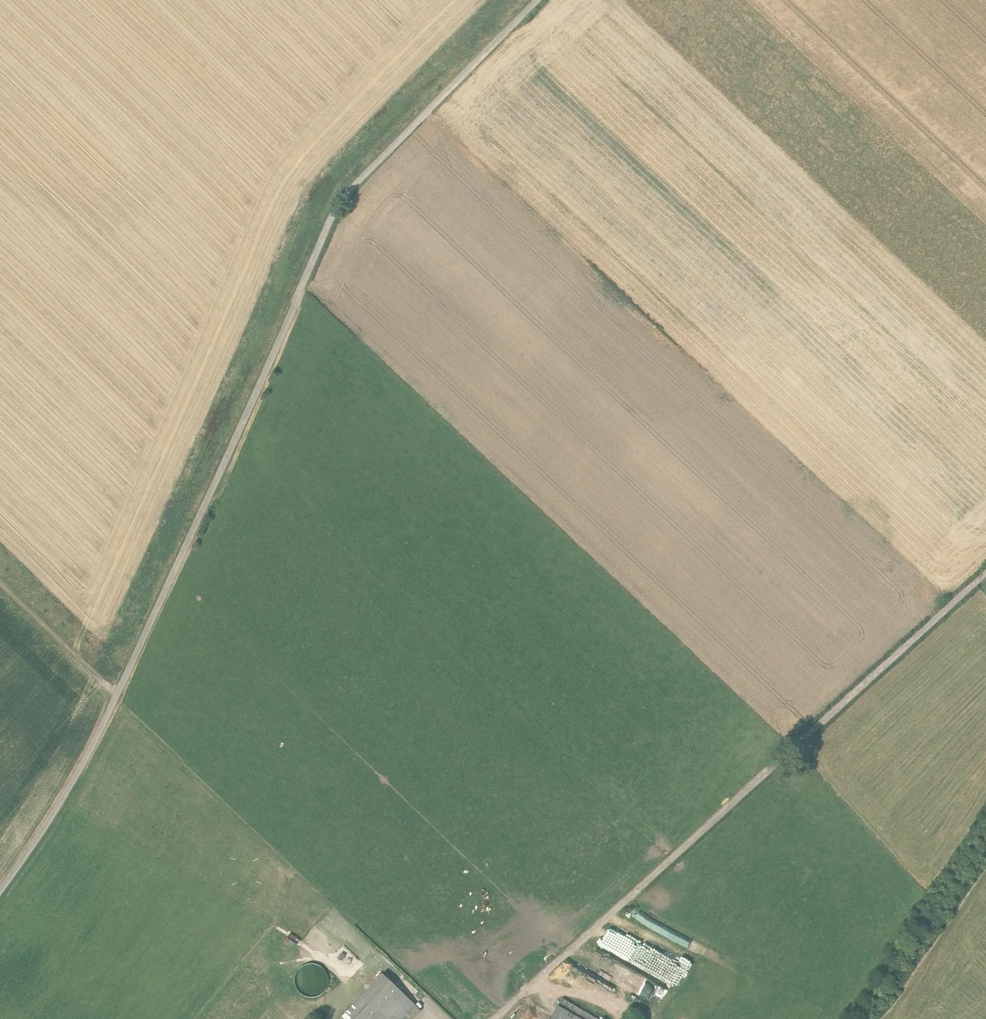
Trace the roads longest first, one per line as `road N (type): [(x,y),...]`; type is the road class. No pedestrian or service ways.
road 1 (unclassified): [(0,892),(94,742),(323,238),(346,199),(546,0)]
road 2 (track): [(499,1018),(985,579)]

